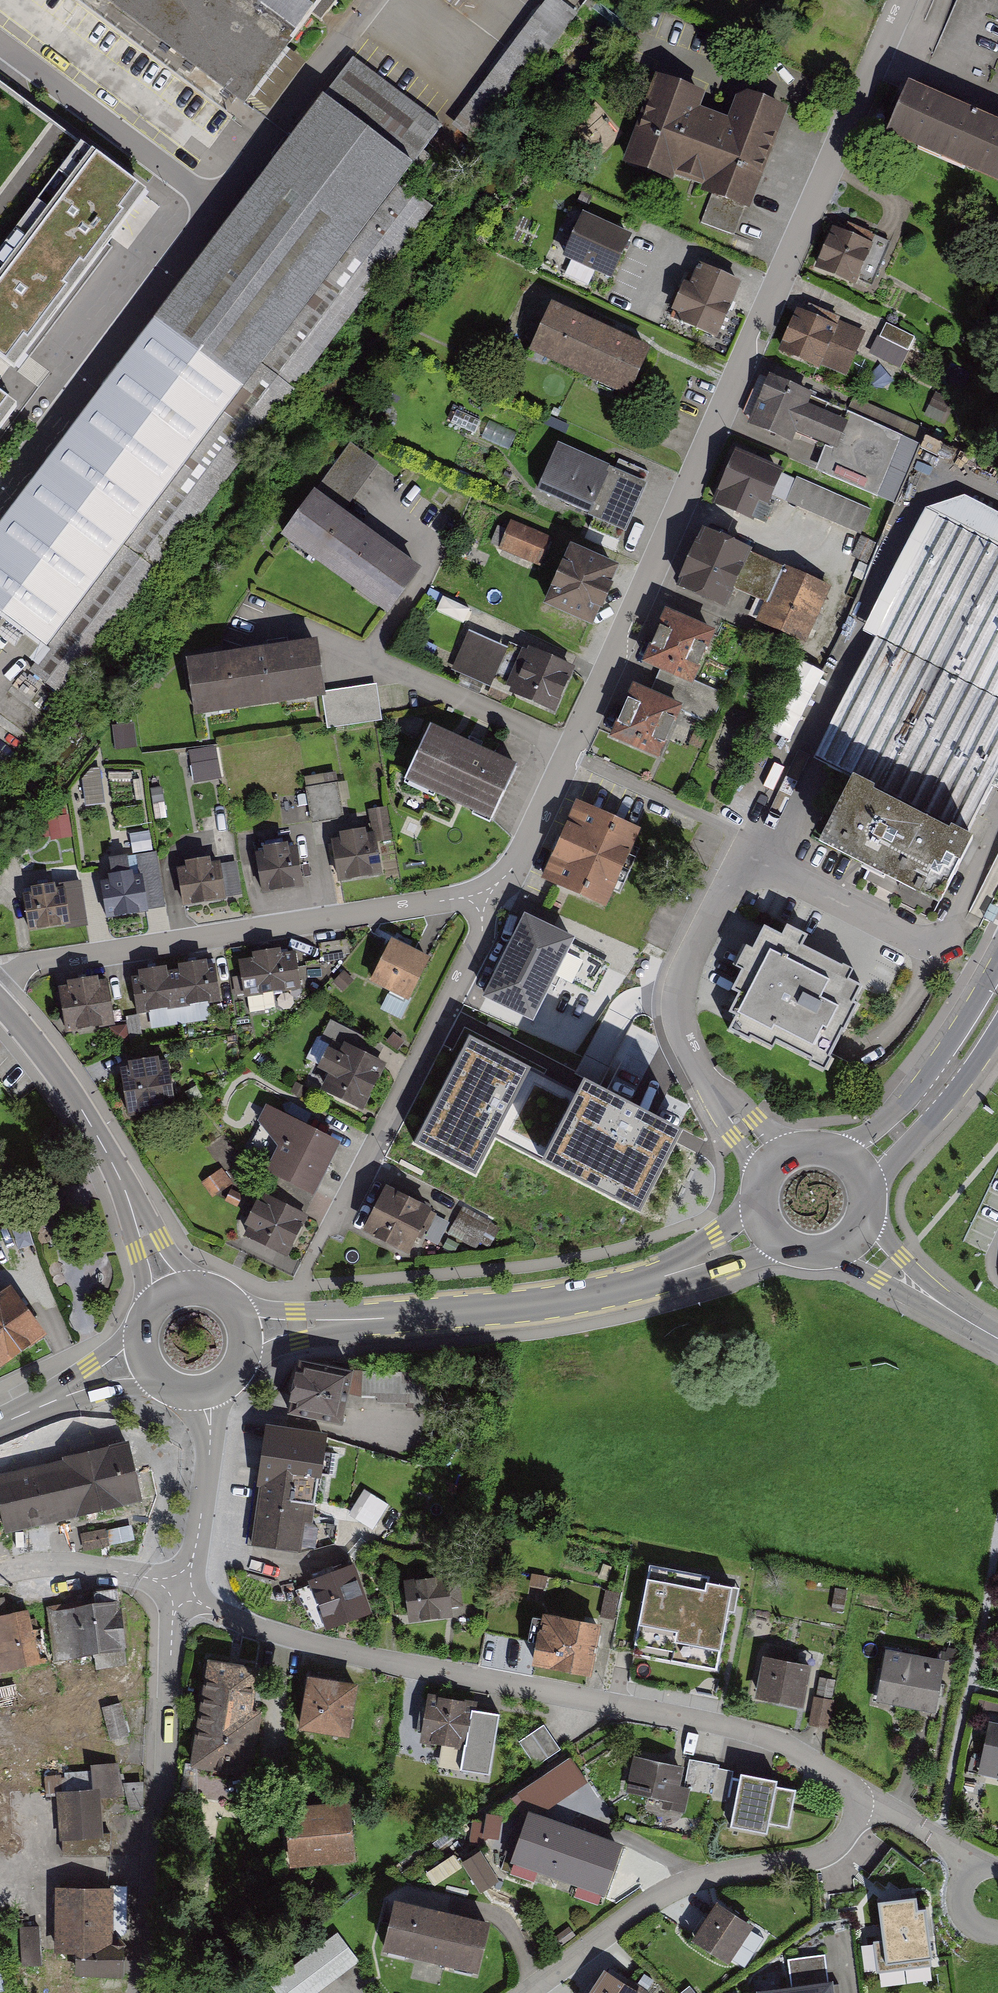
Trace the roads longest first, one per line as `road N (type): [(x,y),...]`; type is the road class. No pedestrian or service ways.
road 1 (residential): [(569,755),(900,0)]
road 2 (residential): [(179,1587),(254,1626),(362,1656),(755,1733),(866,1799)]
road 3 (secondary): [(763,1231),(679,1269),(544,1303),(244,1329)]
road 4 (residential): [(895,932),(747,851),(698,944),(679,1011),(687,1046),(769,1161)]
road 5 (residential): [(0,986),(27,962),(490,897)]
road 6 (residential): [(179,1587),(150,1992)]
road 7 (residential): [(866,1799),(829,1851),(679,1886),(524,1992)]
road 8 (residential): [(490,897),(482,930),(328,1229)]
road 9 (residential): [(218,209),(0,500)]
road 10 (tertiary): [(0,1003),(96,1132),(171,1293)]
road 11 (residential): [(218,209),(0,45)]
road 12 (secondary): [(997,961),(923,1083),(846,1155)]
road 13 (residential): [(368,659),(569,755)]
road 14 (secondary): [(868,1191),(997,1029)]
road 15 (residential): [(373,505),(437,552),(368,659)]
road 16 (residential): [(205,1390),(210,1432),(201,1520),(179,1587)]
road 17 (residential): [(179,1587),(69,1563),(0,1572)]
road 18 (residential): [(854,1237),(997,1338)]
road 19 (residential): [(490,897),(513,869),(569,755)]
road 20 (secondary): [(145,1358),(0,1425)]
road 21 (residential): [(866,1799),(970,1859)]

